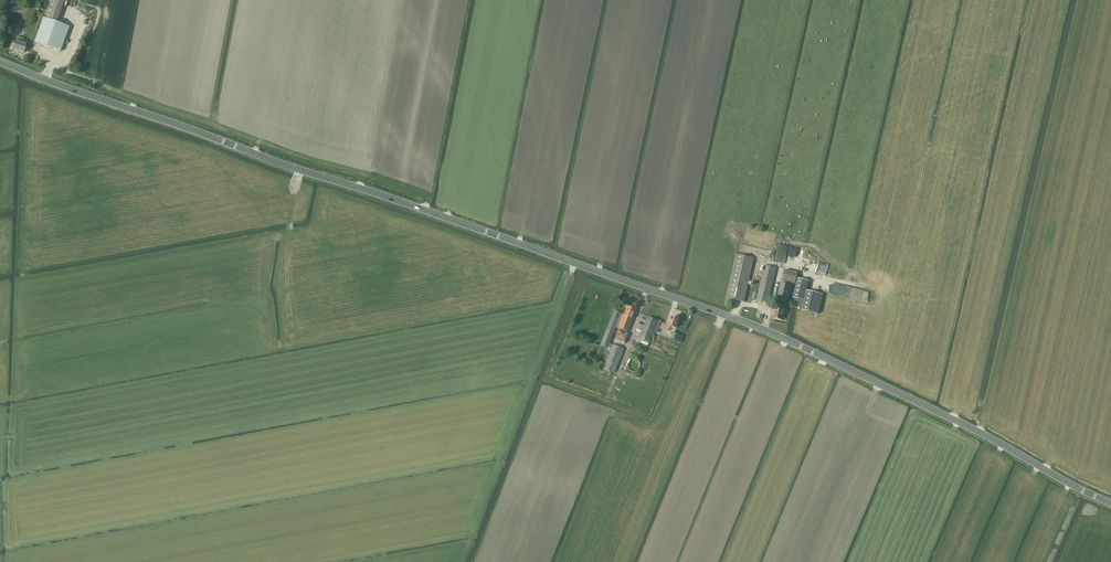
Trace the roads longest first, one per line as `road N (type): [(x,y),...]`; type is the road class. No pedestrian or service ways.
road 1 (tertiary): [(1110,502),(789,339),(0,62)]
road 2 (track): [(488,485),(575,262)]

